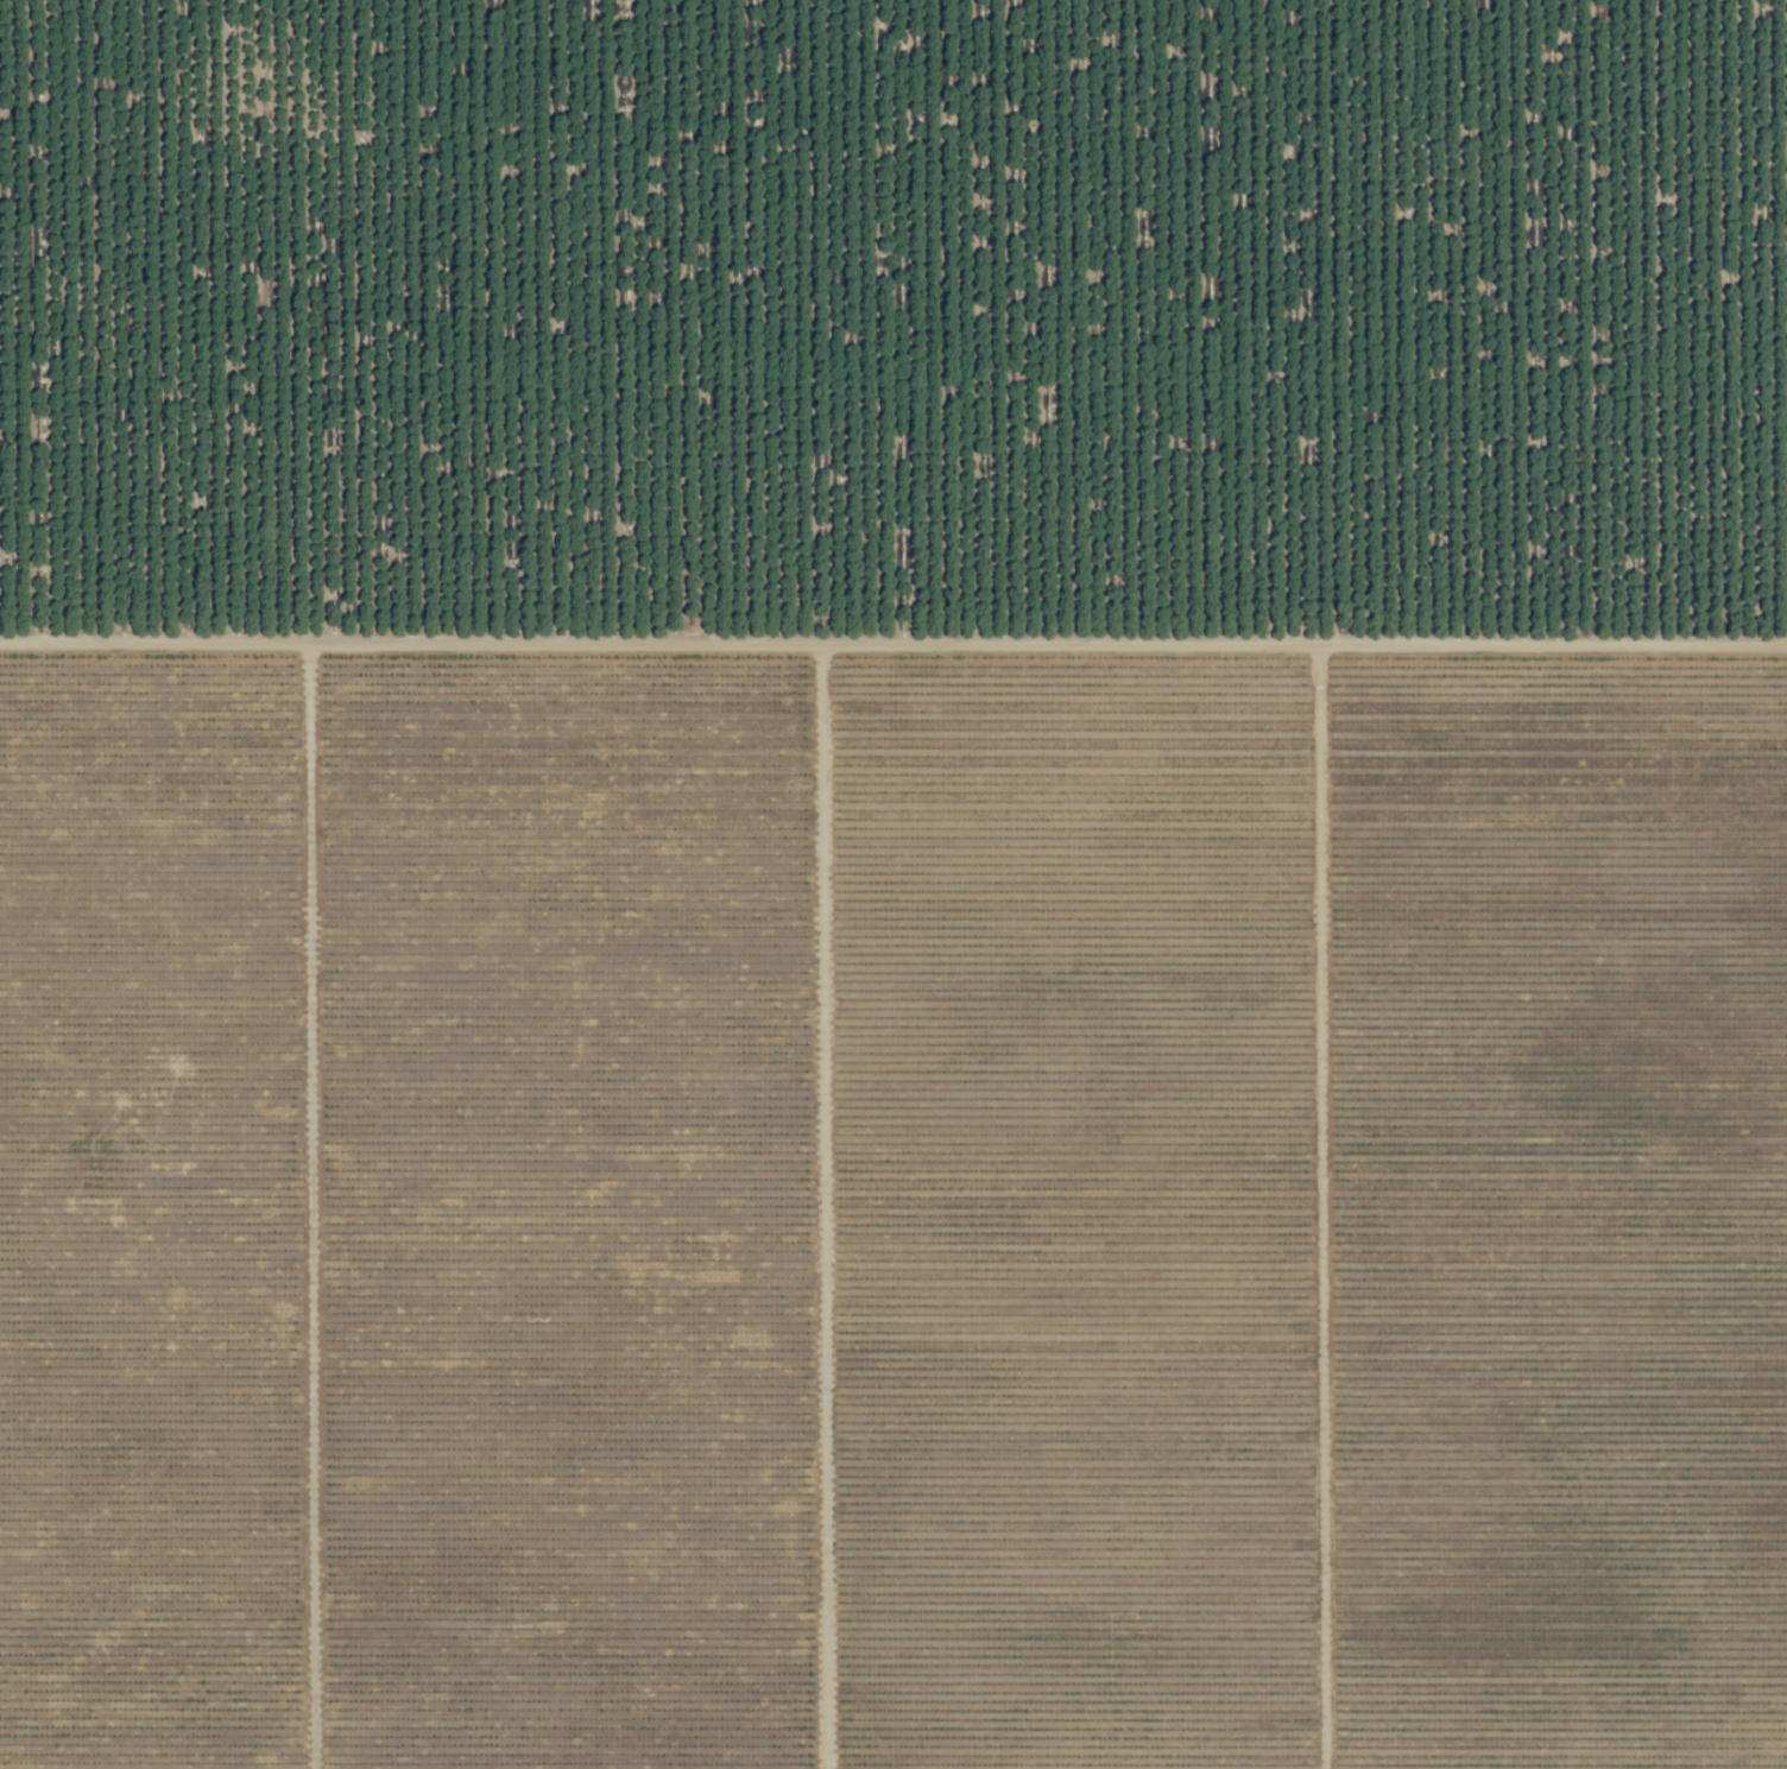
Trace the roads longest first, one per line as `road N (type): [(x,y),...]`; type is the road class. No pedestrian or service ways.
road 1 (residential): [(1786,634),(0,632)]

